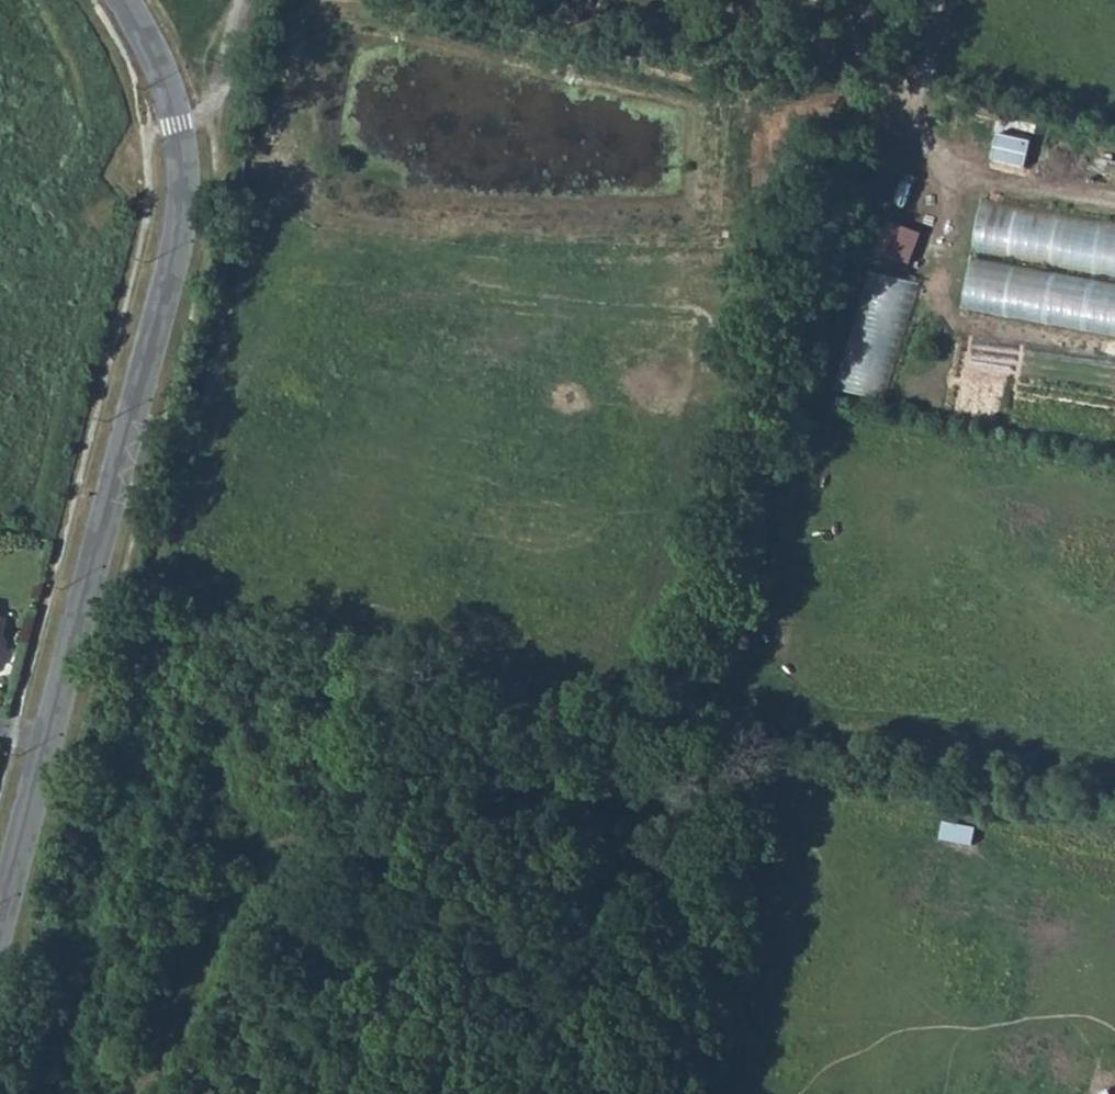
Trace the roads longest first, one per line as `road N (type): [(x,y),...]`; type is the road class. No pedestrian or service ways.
road 1 (tertiary): [(126,0),(161,60),(177,110),(186,191),(168,289),(49,743)]
road 2 (track): [(949,181),(911,81),(936,0)]
road 3 (tertiary): [(49,743),(0,927)]

